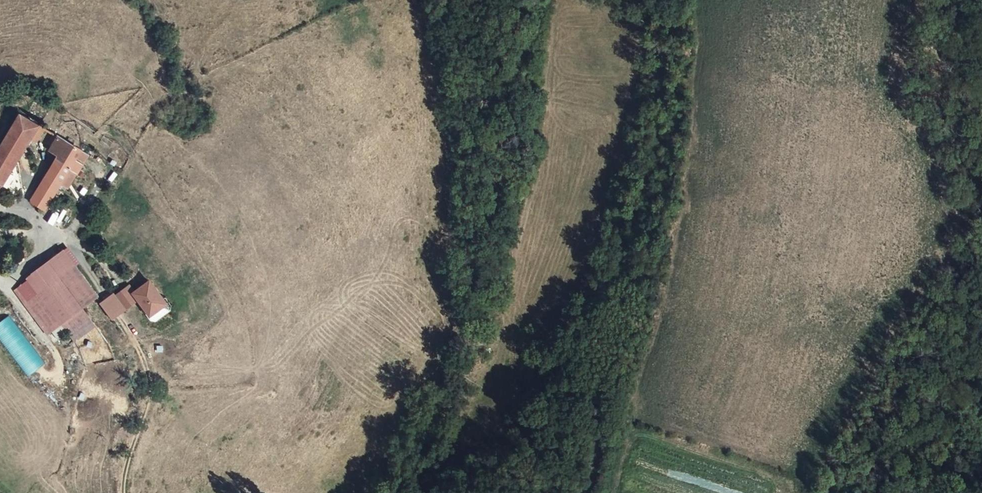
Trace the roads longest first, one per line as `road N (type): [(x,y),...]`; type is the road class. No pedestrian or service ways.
road 1 (track): [(124,492),(150,383),(138,347),(70,240),(51,234)]
road 2 (track): [(779,492),(767,475),(646,435),(623,457),(615,492)]

